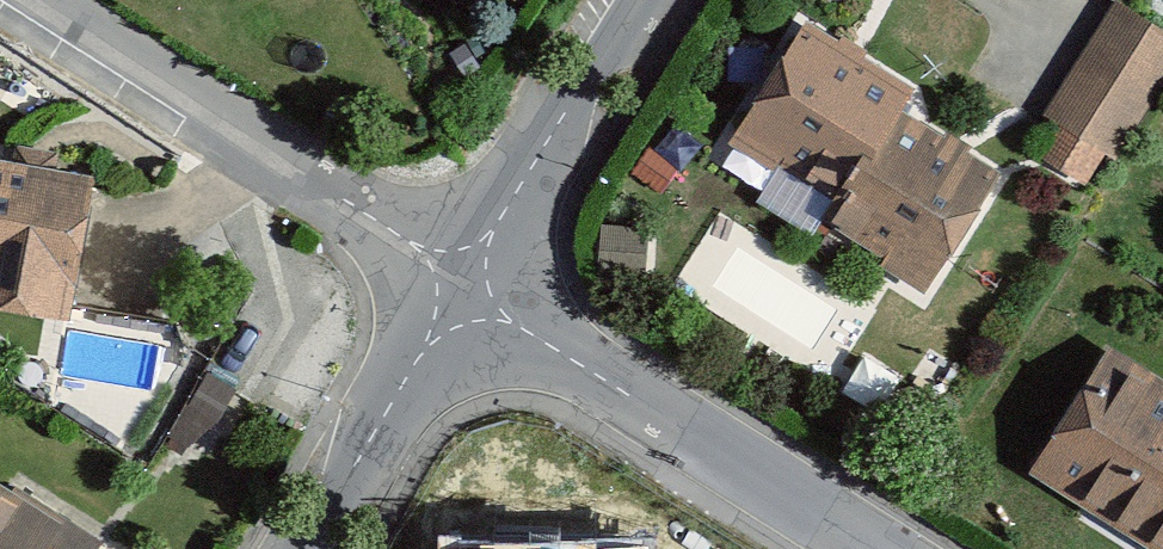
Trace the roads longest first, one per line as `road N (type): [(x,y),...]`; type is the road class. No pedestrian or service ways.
road 1 (residential): [(27,0),(458,287)]
road 2 (residential): [(458,287),(867,548)]
road 3 (residential): [(643,0),(458,287)]
road 4 (residential): [(458,287),(311,548)]

